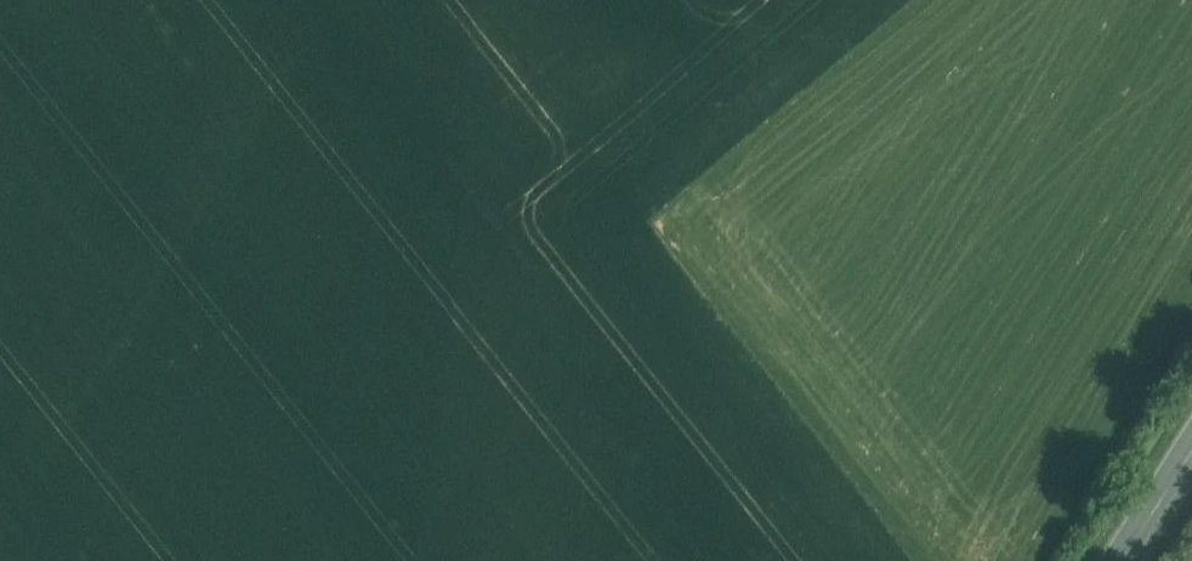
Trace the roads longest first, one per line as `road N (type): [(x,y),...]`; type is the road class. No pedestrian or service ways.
road 1 (primary): [(1191,452),(1123,560)]

